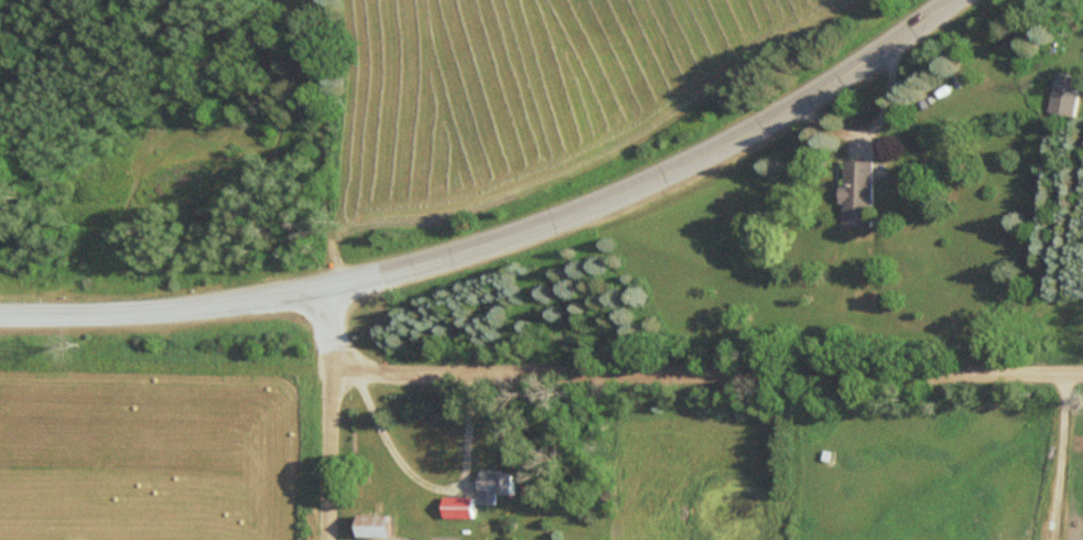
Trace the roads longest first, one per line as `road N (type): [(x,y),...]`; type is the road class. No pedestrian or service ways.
road 1 (residential): [(1082,373),(331,369)]
road 2 (tertiary): [(318,292),(526,230),(638,185),(758,126),(945,0)]
road 3 (tertiary): [(318,292),(130,312),(0,313)]
road 4 (residential): [(328,539),(331,369),(318,292)]

